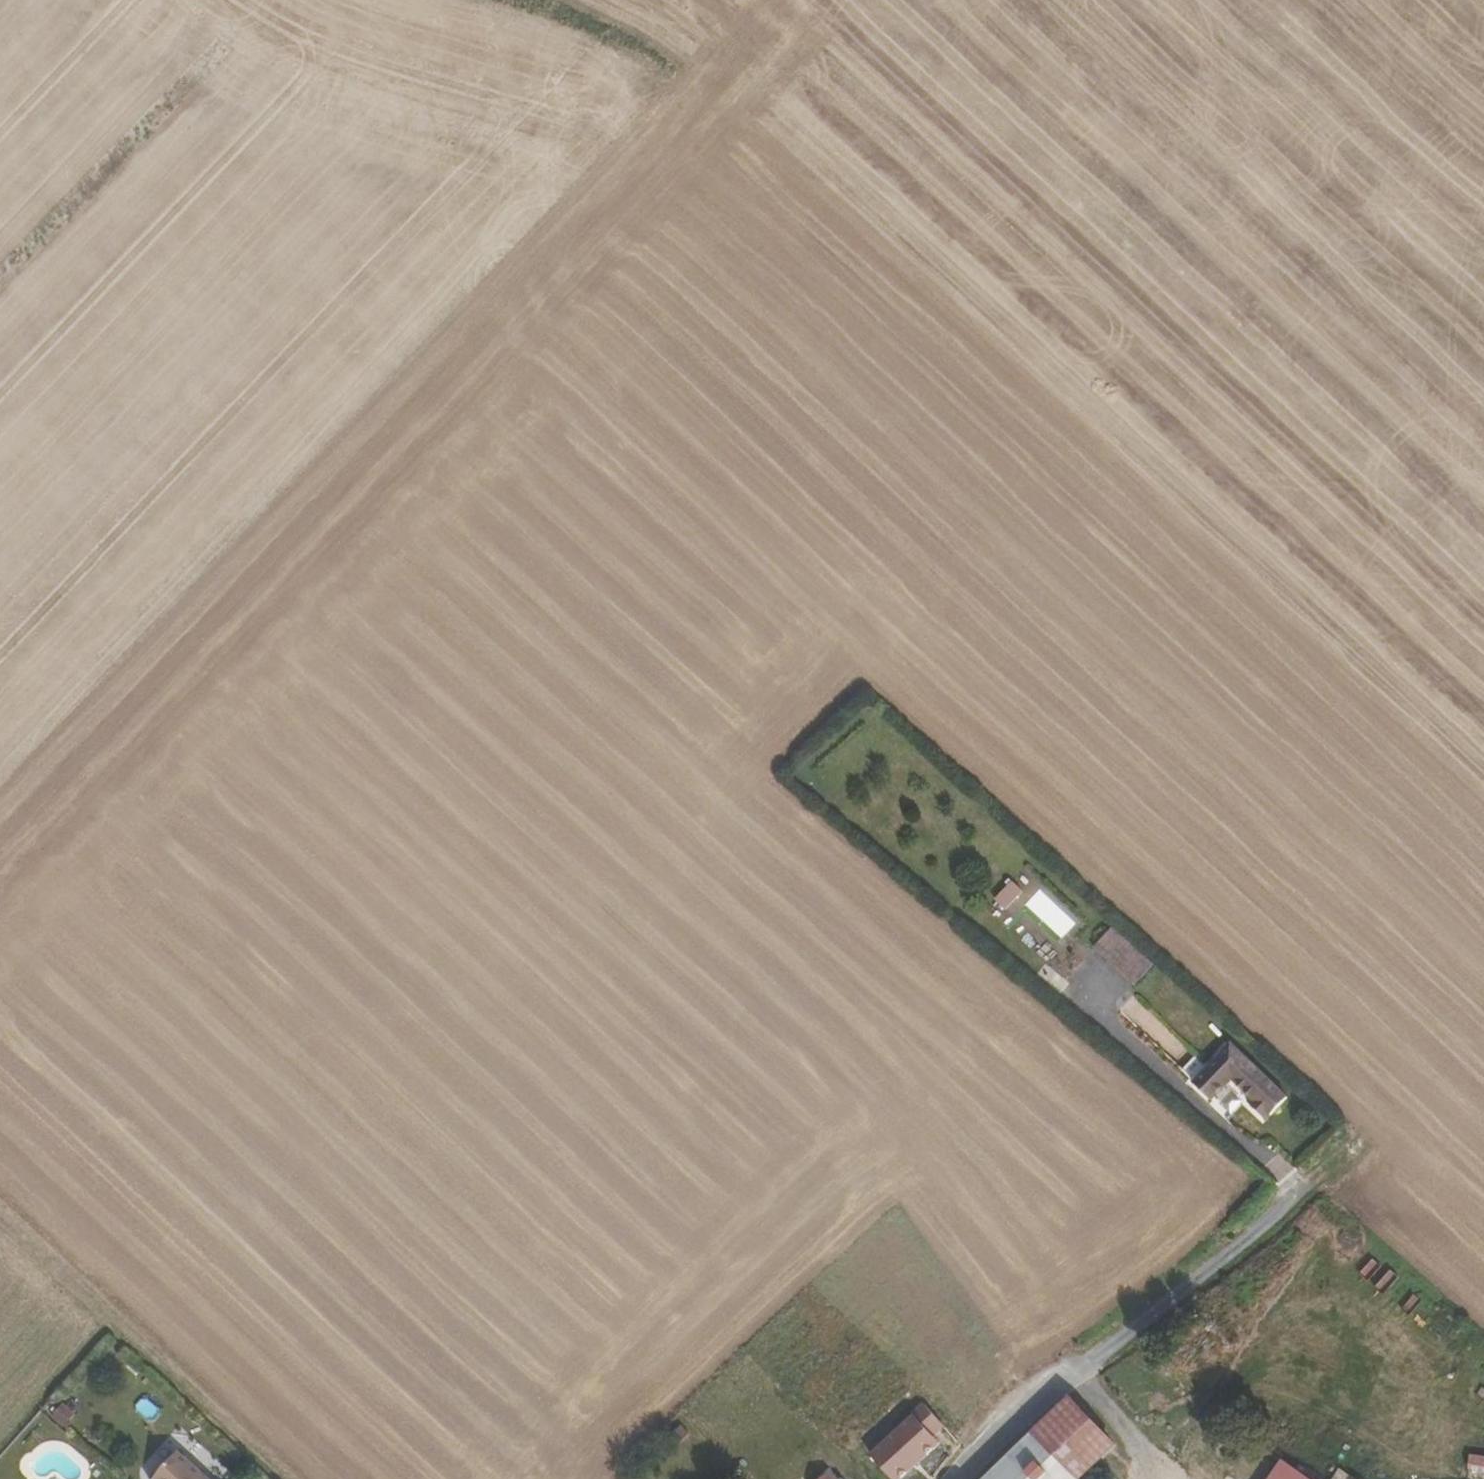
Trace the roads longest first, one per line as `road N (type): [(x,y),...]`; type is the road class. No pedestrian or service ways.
road 1 (residential): [(966,1478),(989,1450),(1290,1206)]

